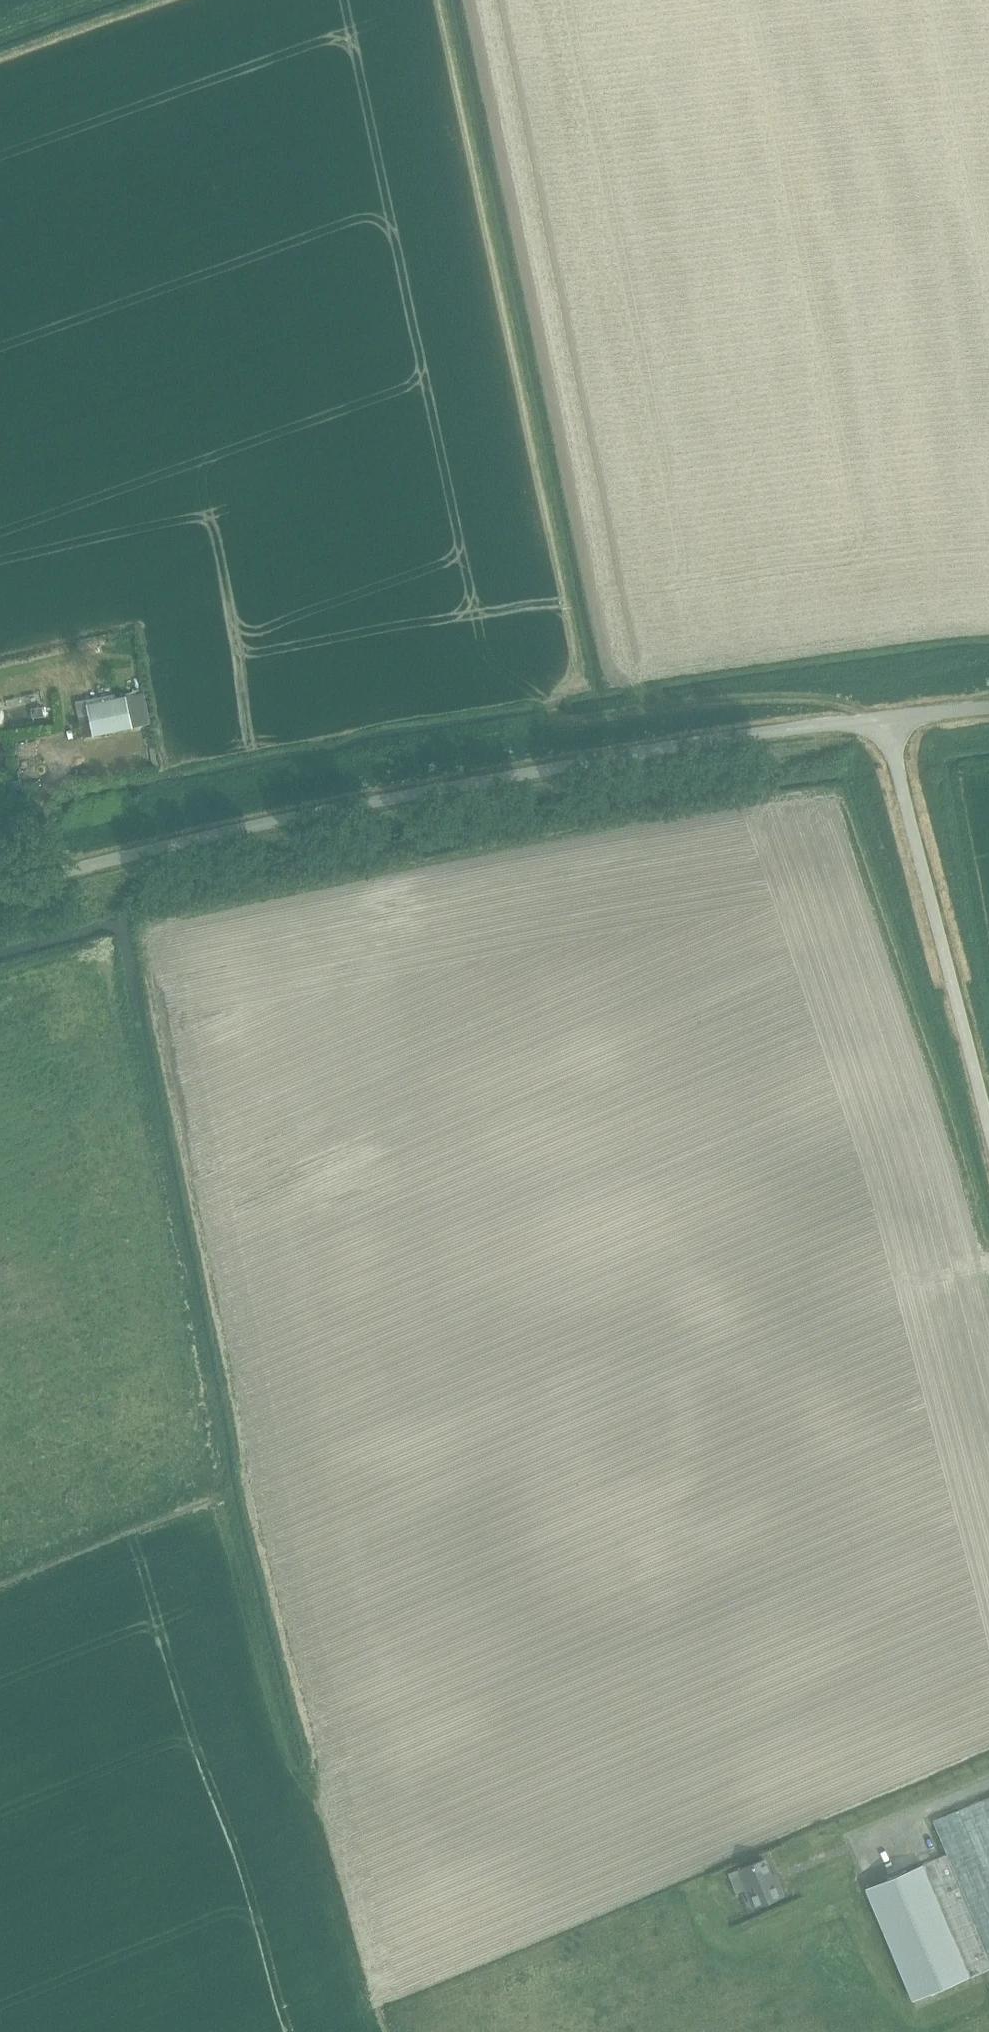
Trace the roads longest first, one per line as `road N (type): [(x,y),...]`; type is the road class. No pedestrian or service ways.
road 1 (tertiary): [(0,885),(170,842),(576,763),(754,731),(885,718)]
road 2 (unclassified): [(988,1132),(885,718)]

